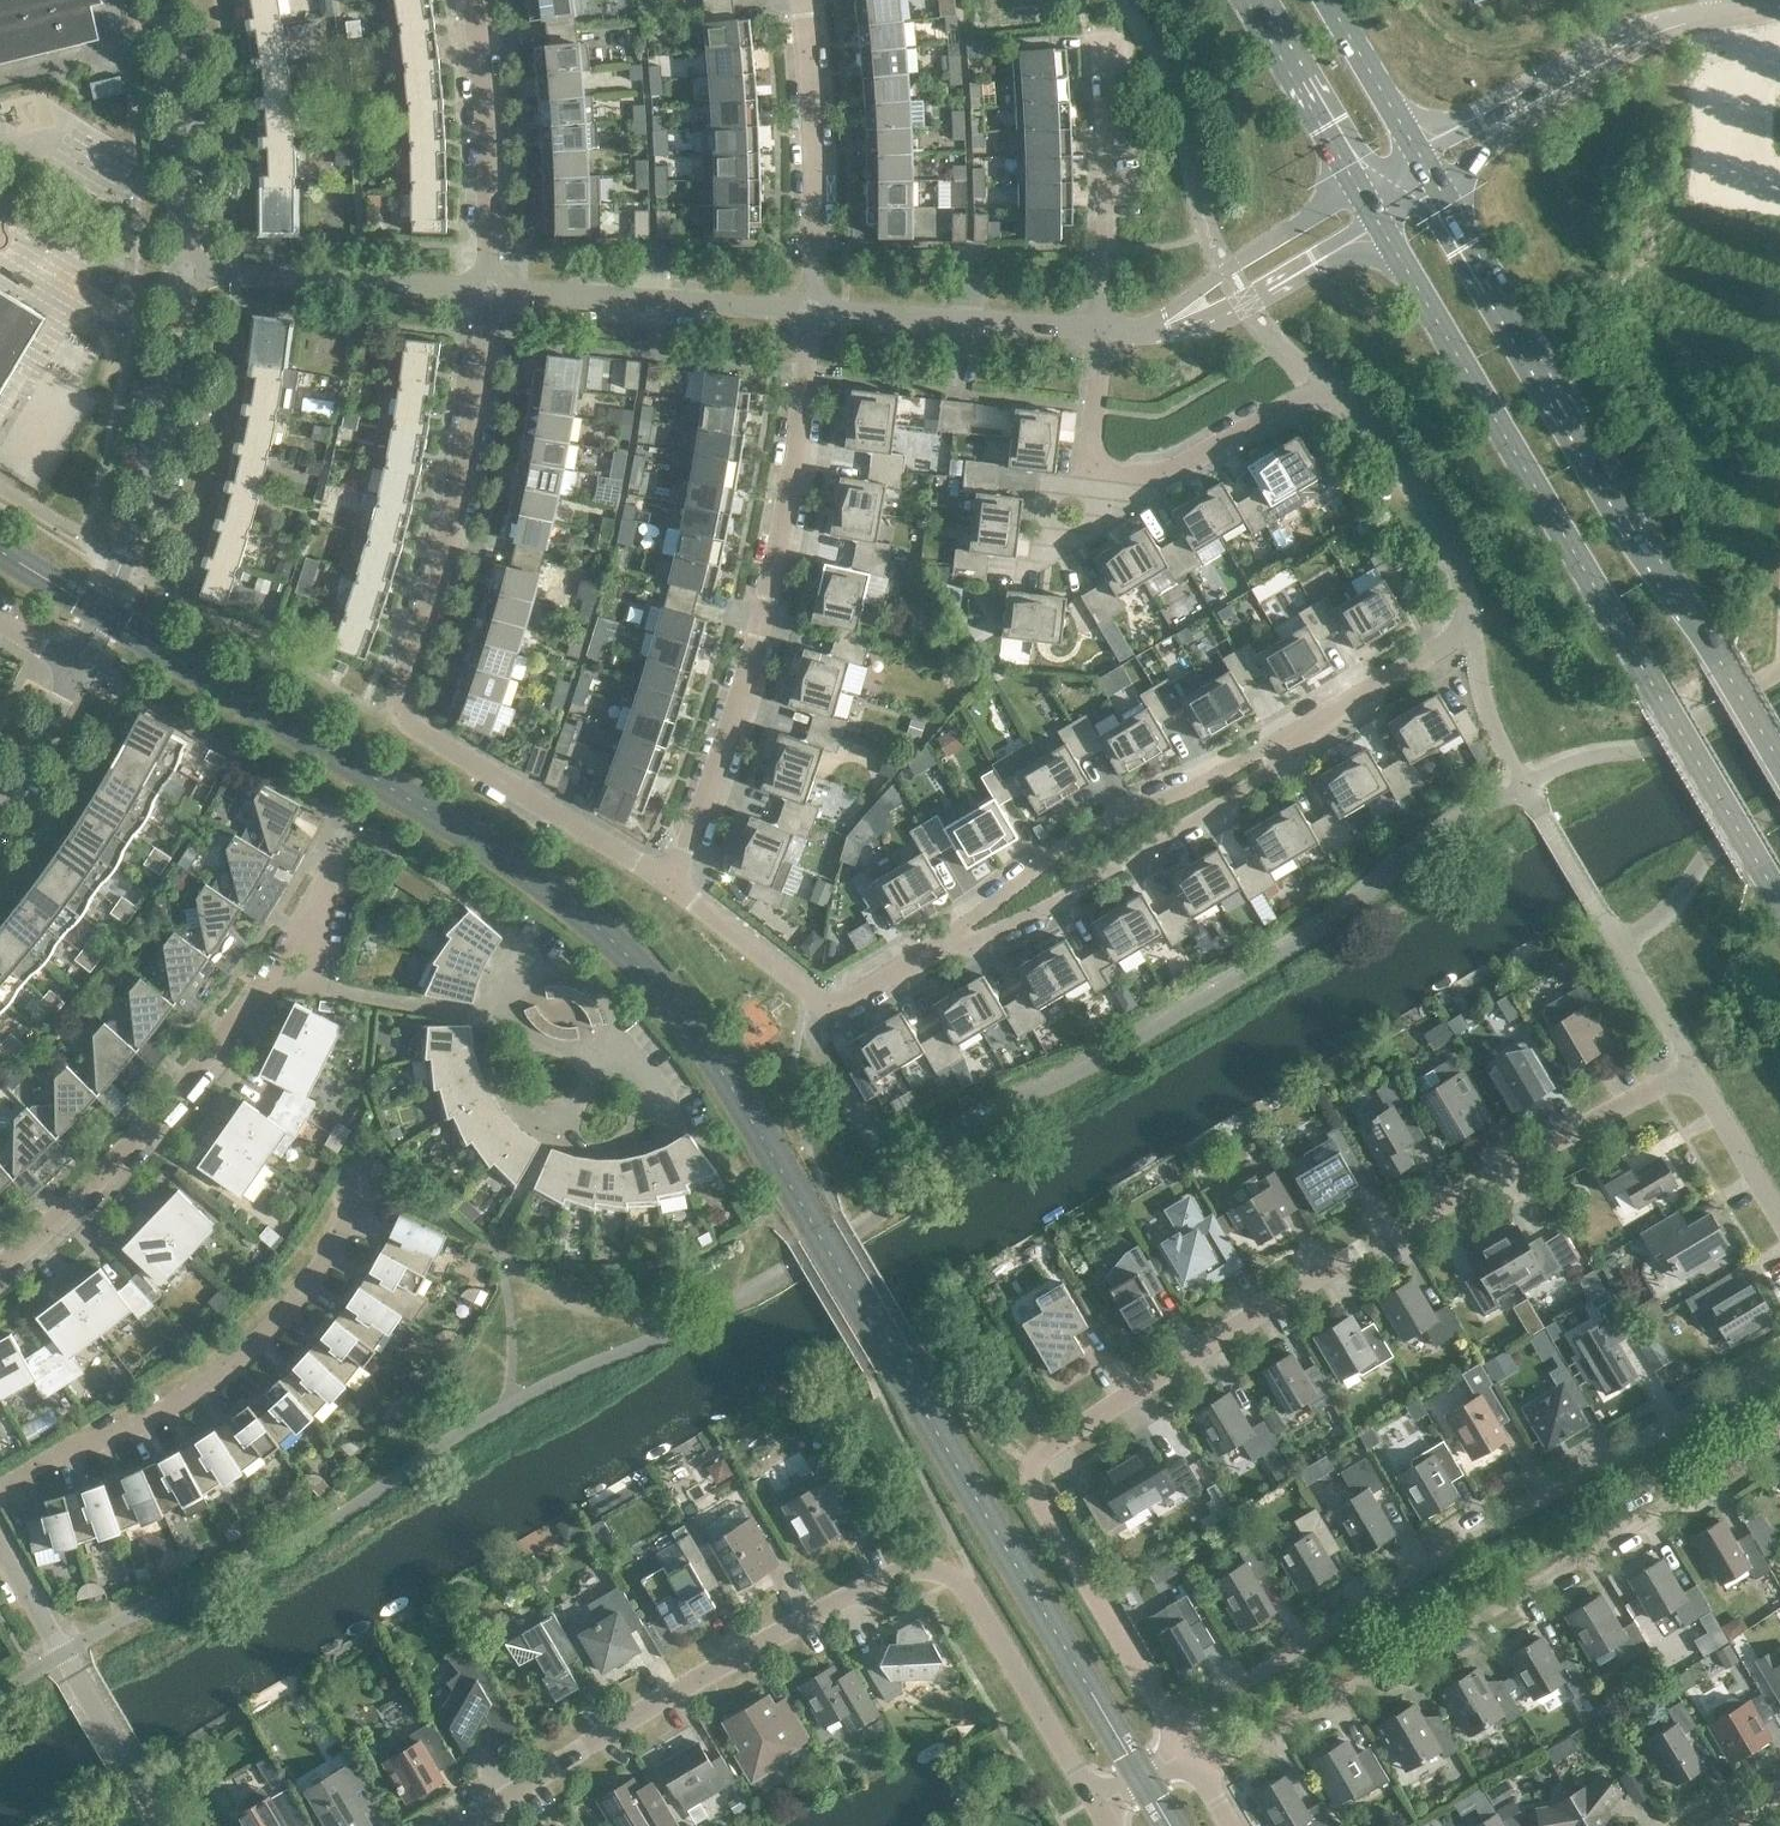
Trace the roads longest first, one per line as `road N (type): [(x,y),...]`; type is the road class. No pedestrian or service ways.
road 1 (residential): [(1185,1752),(1037,1497),(1040,1468),(1068,1435),(1689,1064)]
road 2 (residential): [(1097,1806),(972,1597),(939,1572),(896,1571),(470,1825)]
road 3 (secondary): [(1381,224),(1779,903)]
road 4 (residential): [(672,877),(401,721),(401,691),(456,497),(488,284)]
road 5 (residential): [(1286,747),(1464,630),(1455,570),(1425,498),(1378,426),(1324,384),(1109,499)]
road 6 (residential): [(1779,1364),(1501,1520),(1199,1705),(1185,1752)]
road 7 (residential): [(1185,1752),(1245,1757),(1779,1432)]
road 8 (secondary): [(1779,768),(1440,187)]
road 9 (residential): [(672,877),(725,767),(782,563),(817,307)]
road 10 (residential): [(0,1490),(226,1372),(315,1271),(393,1154)]
road 11 (residential): [(184,267),(170,385),(148,481),(75,671)]
road 12 (residential): [(1286,747),(1098,820),(929,955)]
road 13 (residential): [(929,955),(1125,874),(1286,747)]
road 14 (residential): [(273,984),(212,1076),(55,1230),(0,1269)]
road 15 (residential): [(488,284),(817,307)]
road 16 (residential): [(168,1825),(0,1543)]
road 17 (residential): [(929,955),(873,987),(826,998),(672,877)]
road 18 (residential): [(817,307),(814,97),(797,0)]
road 19 (residential): [(184,267),(488,284)]
road 20 (residential): [(817,307),(1103,333)]
road 21 (residential): [(488,284),(473,0)]
road 22 (residential): [(1103,333),(1103,50)]
road 23 (residential): [(161,0),(181,118),(184,267)]
road 24 (unclassified): [(1548,89),(1647,30),(1779,4)]
road 25 (residential): [(627,1066),(633,1048),(621,1014),(554,957),(520,961),(501,1014)]
road 26 (residential): [(501,1014),(273,984)]
road 27 (unclassified): [(1174,321),(1246,300),(1381,224)]
road 28 (unclassified): [(1357,186),(1228,266),(1174,321)]
road 29 (secondary): [(1248,0),(1357,186)]
road 30 (residential): [(1779,1218),(1689,1064)]
road 31 (secondary): [(1417,149),(1329,0)]
road 32 (residential): [(1109,499),(1098,529),(1083,537),(1063,537),(1048,526),(1043,507),(1054,486),(1084,477)]
road 33 (residential): [(501,1014),(520,1046),(557,1071),(586,1082),(627,1066)]
road 34 (residential): [(75,671),(0,803)]
road 35 (unclassified): [(1440,187),(1548,89)]
road 36 (residential): [(1084,477),(1103,333)]
road 37 (residential): [(330,851),(273,984)]
road 38 (unclassified): [(1548,89),(1417,149)]

